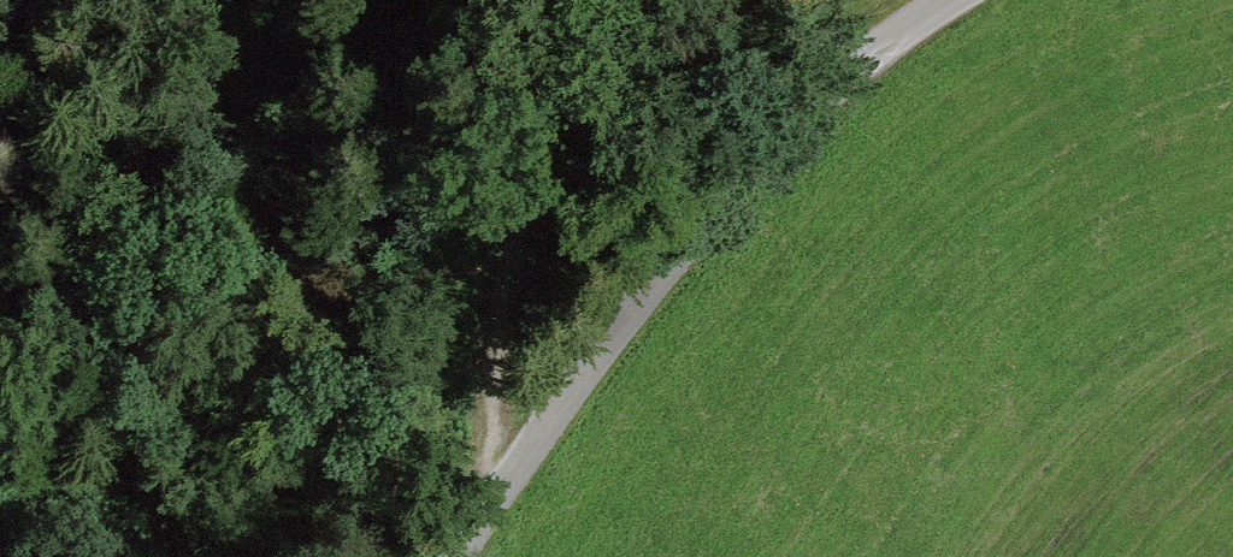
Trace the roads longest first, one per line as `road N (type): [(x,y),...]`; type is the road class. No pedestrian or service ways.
road 1 (unclassified): [(462,556),(554,418),(843,61),(961,0)]
road 2 (track): [(516,475),(481,0)]
road 3 (track): [(843,61),(695,0)]

